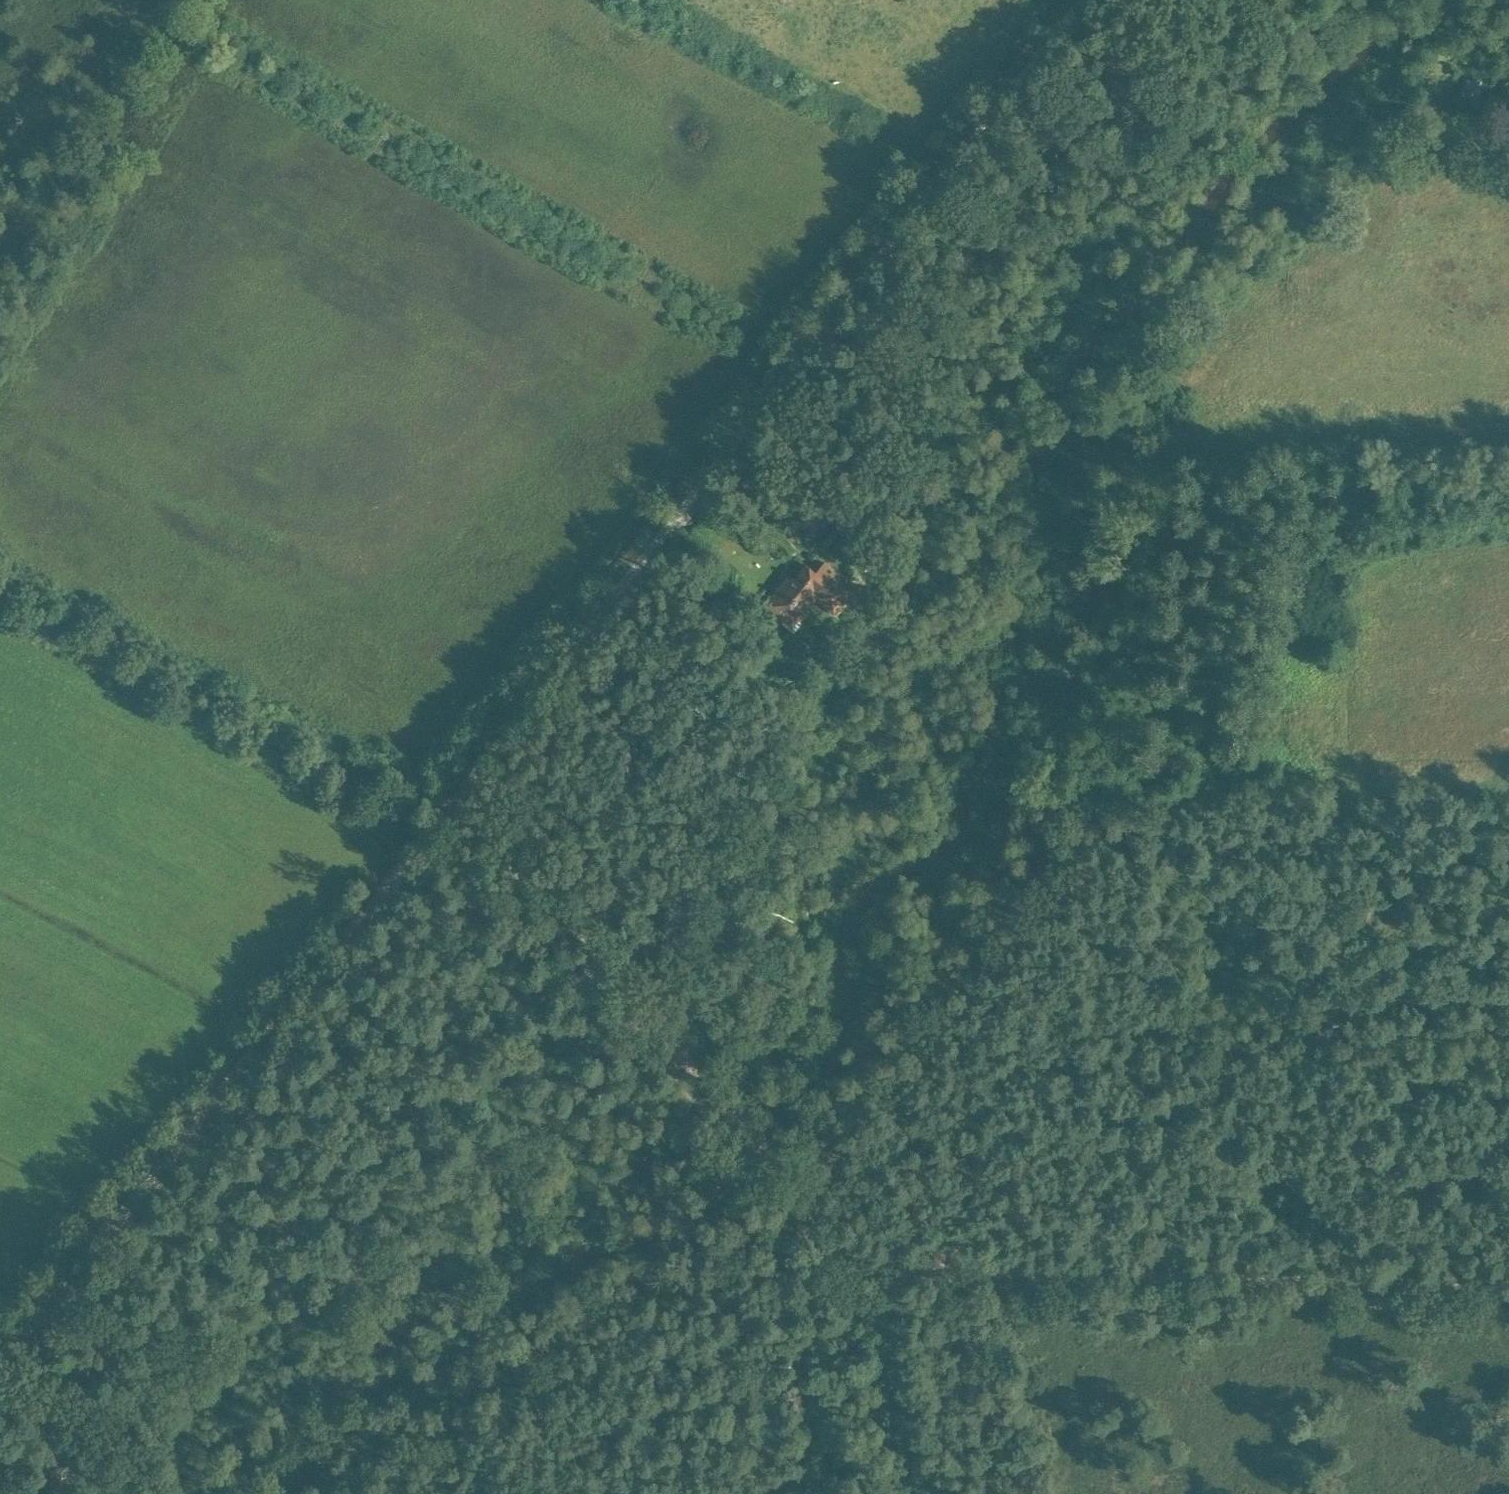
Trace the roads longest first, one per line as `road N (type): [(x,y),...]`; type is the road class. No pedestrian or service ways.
road 1 (track): [(452,773),(1063,0)]
road 2 (track): [(452,773),(0,1371)]
road 3 (track): [(980,1257),(882,1244),(758,1118),(452,773)]
road 4 (track): [(1508,1284),(1181,1256),(980,1257)]

